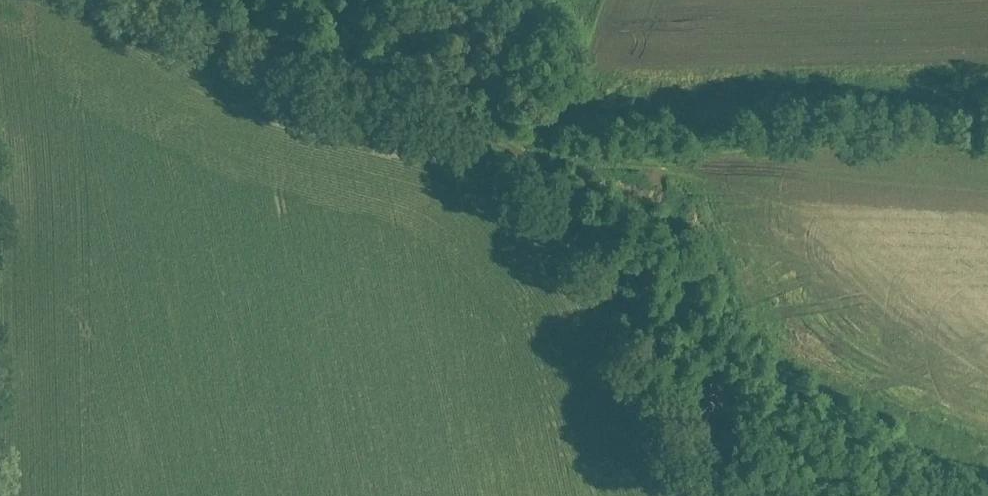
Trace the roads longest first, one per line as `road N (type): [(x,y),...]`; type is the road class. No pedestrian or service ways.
road 1 (track): [(754,495),(451,159),(163,0)]

